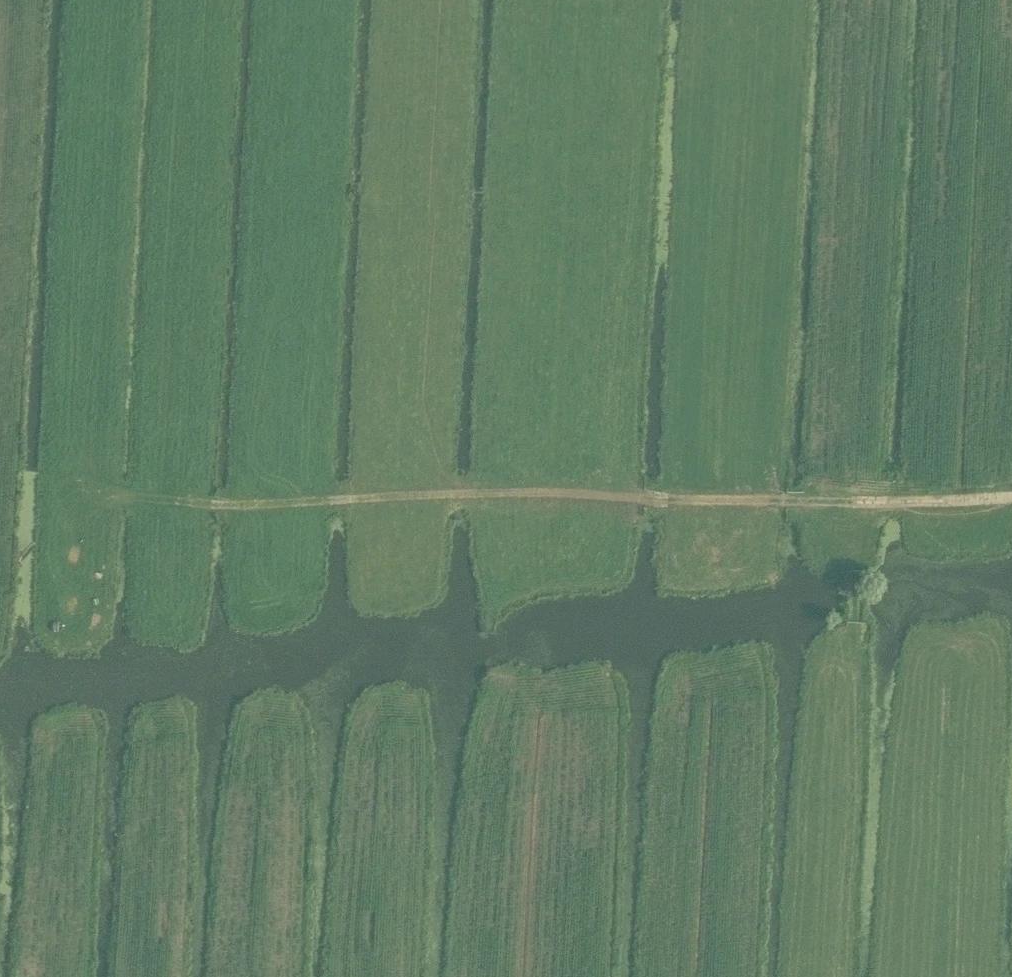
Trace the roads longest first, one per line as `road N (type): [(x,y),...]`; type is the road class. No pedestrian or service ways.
road 1 (track): [(848,503),(1011,500)]

